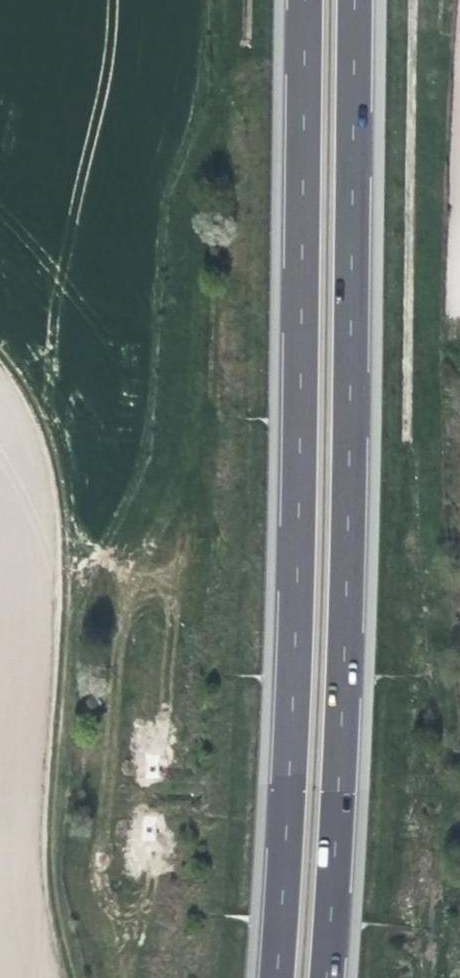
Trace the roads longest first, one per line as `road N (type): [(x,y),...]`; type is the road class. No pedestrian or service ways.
road 1 (motorway): [(305,0),(301,307),(254,977)]
road 2 (motorway): [(313,977),(355,311),(359,0)]
road 3 (track): [(67,977),(50,910),(43,811),(70,545),(67,475),(53,417),(0,342)]

